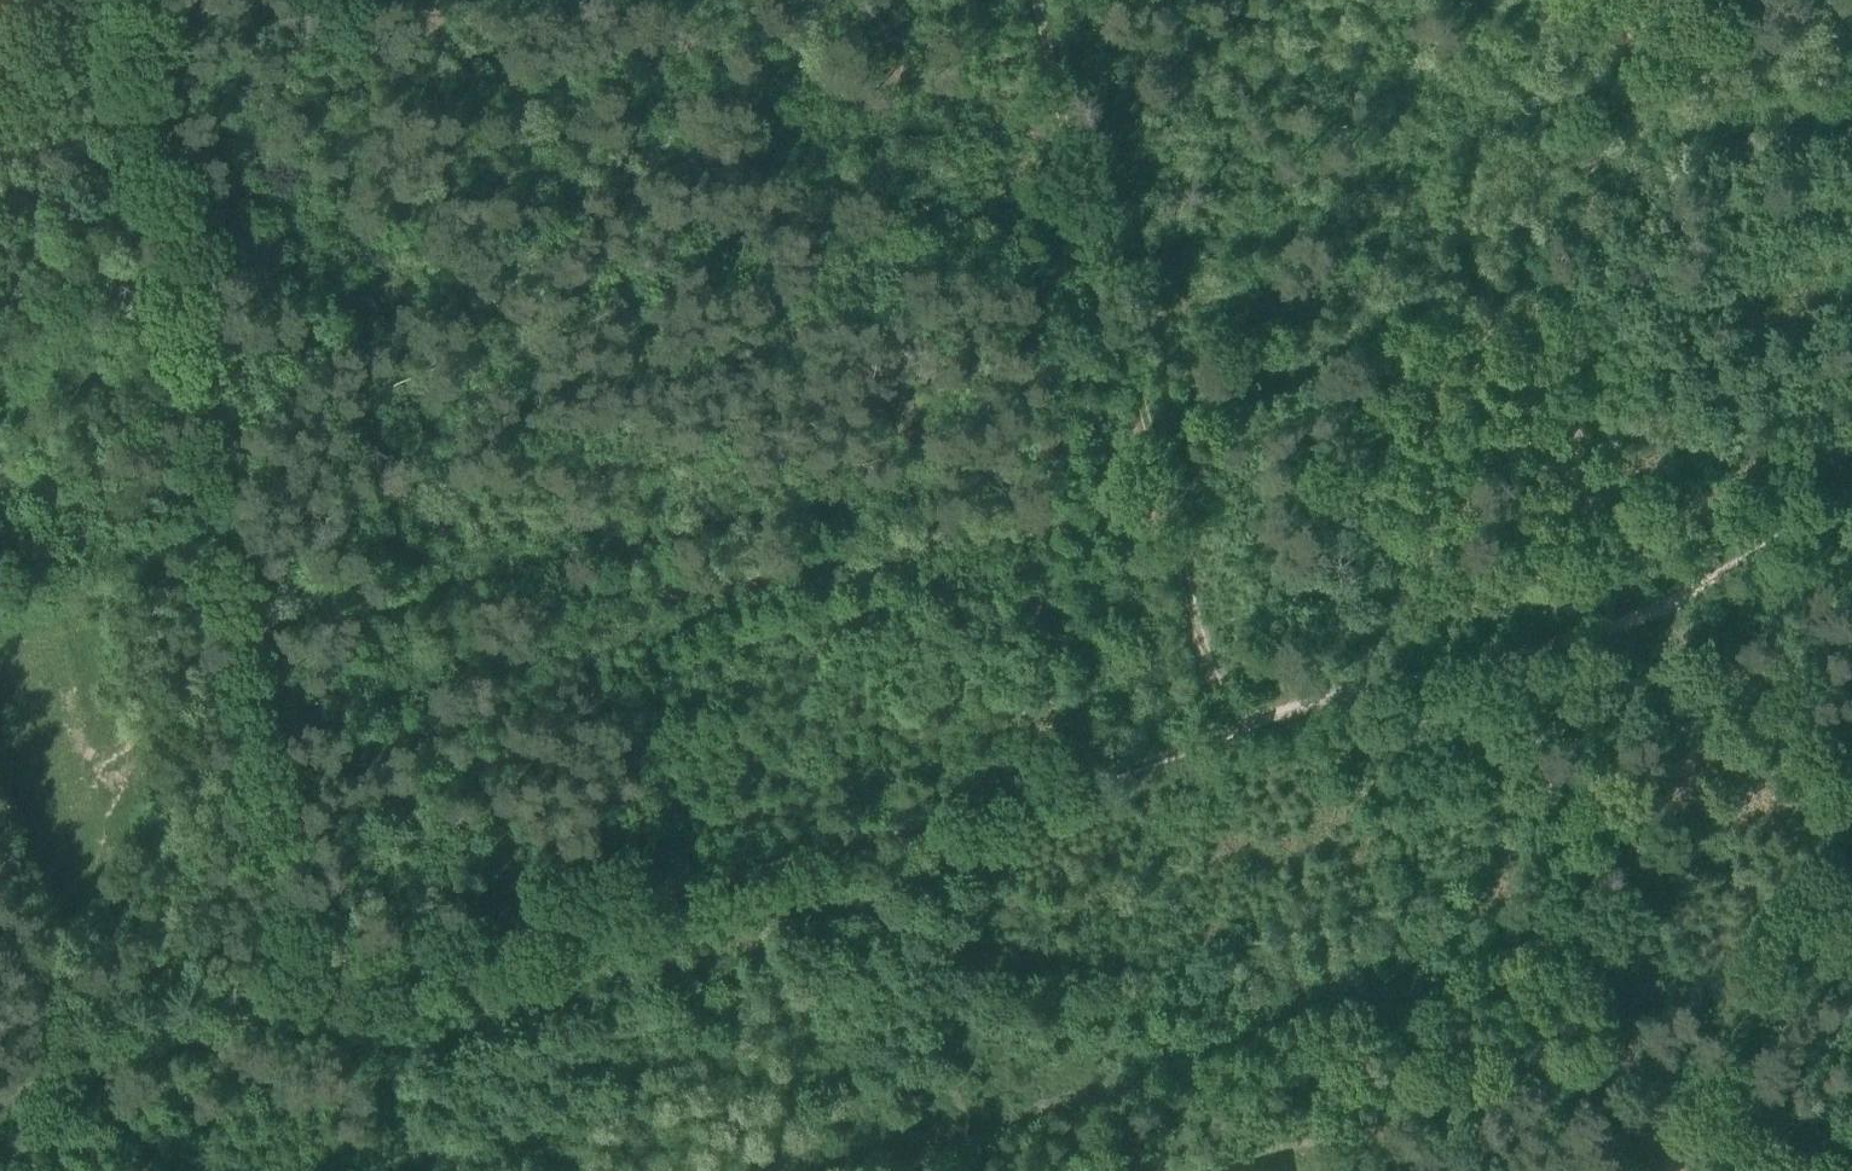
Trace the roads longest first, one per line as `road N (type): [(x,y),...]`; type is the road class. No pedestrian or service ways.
road 1 (track): [(0,1096),(1070,780),(1512,658)]
road 2 (track): [(1027,0),(1240,733)]
road 3 (track): [(1687,1170),(1512,658)]
road 4 (track): [(1512,658),(1628,626),(1851,494)]
road 5 (track): [(366,990),(426,1170)]
road 6 (track): [(38,1086),(22,966)]

